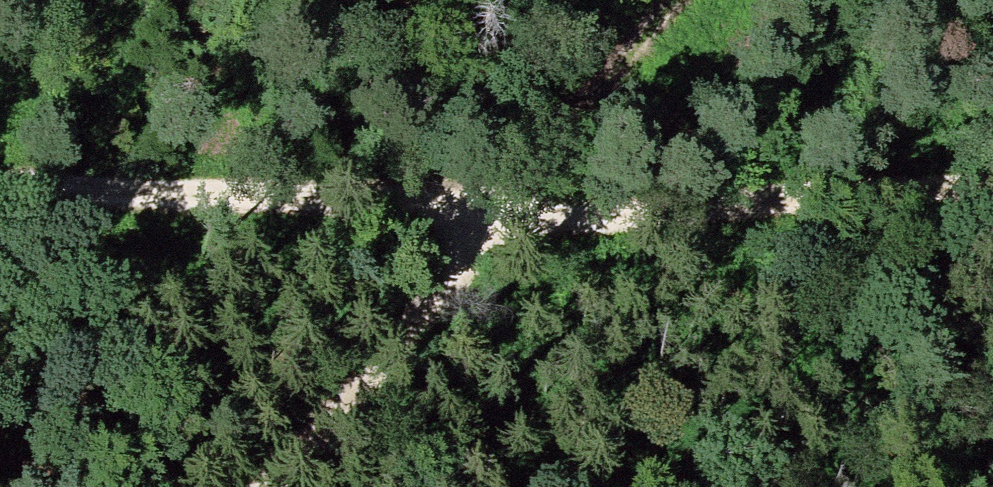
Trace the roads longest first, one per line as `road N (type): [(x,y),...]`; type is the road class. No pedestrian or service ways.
road 1 (track): [(676,0),(519,210),(281,486)]
road 2 (track): [(0,178),(519,210)]
road 3 (track): [(992,175),(739,206),(519,210)]

